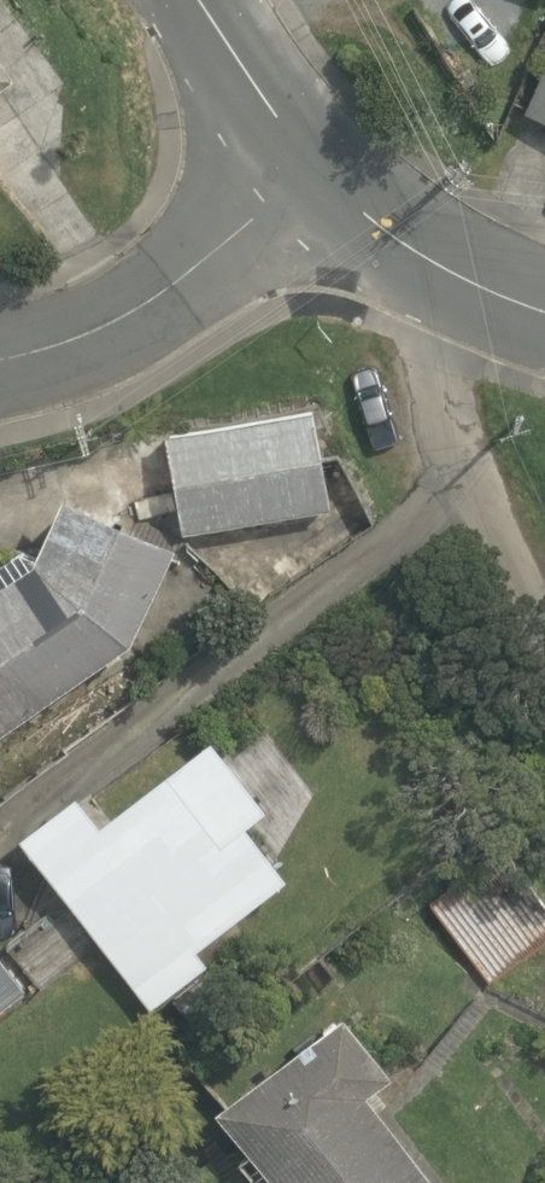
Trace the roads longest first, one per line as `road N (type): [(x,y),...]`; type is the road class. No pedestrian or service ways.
road 1 (residential): [(316,178),(402,274),(455,431),(544,624)]
road 2 (residential): [(316,178),(78,346),(0,366)]
road 3 (tertiary): [(316,178),(447,268),(544,313)]
road 4 (tertiary): [(196,0),(316,178)]

